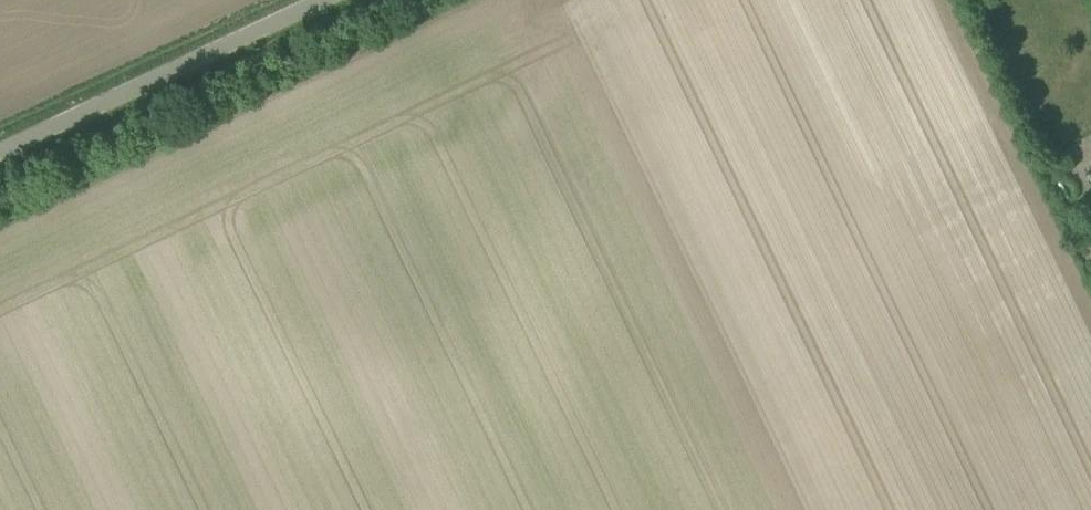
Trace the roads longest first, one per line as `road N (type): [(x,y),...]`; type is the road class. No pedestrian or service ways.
road 1 (unclassified): [(0,142),(303,0)]

